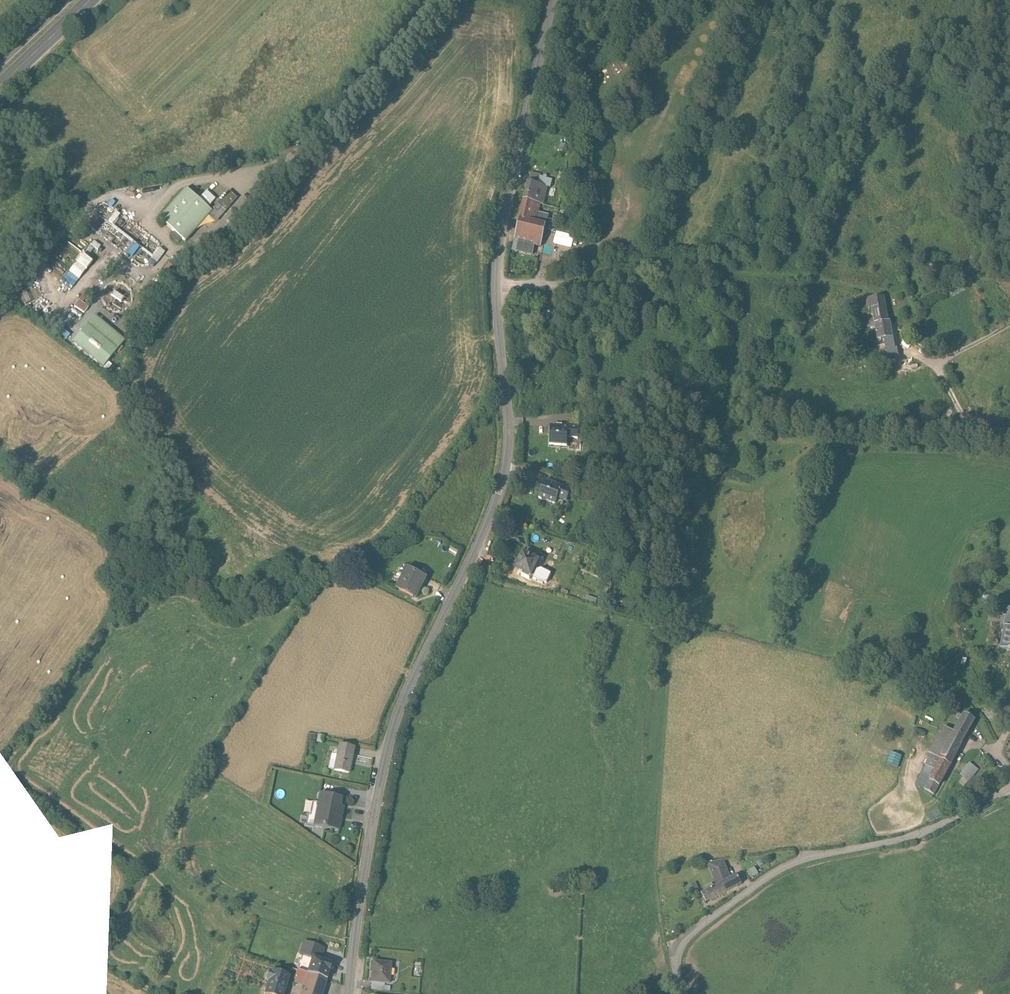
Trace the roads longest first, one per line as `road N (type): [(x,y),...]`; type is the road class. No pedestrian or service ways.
road 1 (tertiary): [(552,0),(497,256),(506,458),(476,547),(386,746),(349,993)]
road 2 (residential): [(682,993),(679,947),(771,877),(812,859),(921,836),(1009,789)]
road 3 (track): [(558,281),(670,266),(903,290)]
road 4 (primary): [(0,88),(90,0)]

